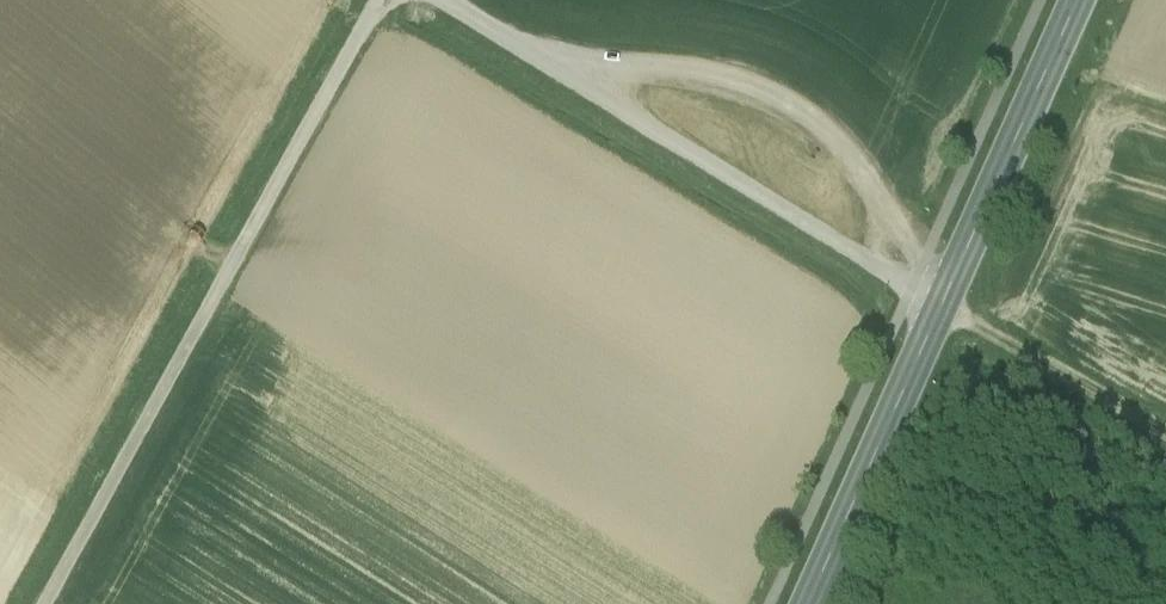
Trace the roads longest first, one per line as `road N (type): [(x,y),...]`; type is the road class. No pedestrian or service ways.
road 1 (unclassified): [(378,0),(44,603)]
road 2 (primary): [(811,603),(1074,0)]
road 3 (track): [(440,0),(935,309)]
road 4 (track): [(887,275),(894,241),(878,186),(785,106),(709,79),(540,62)]
road 5 (track): [(1165,435),(1056,367),(935,309)]

